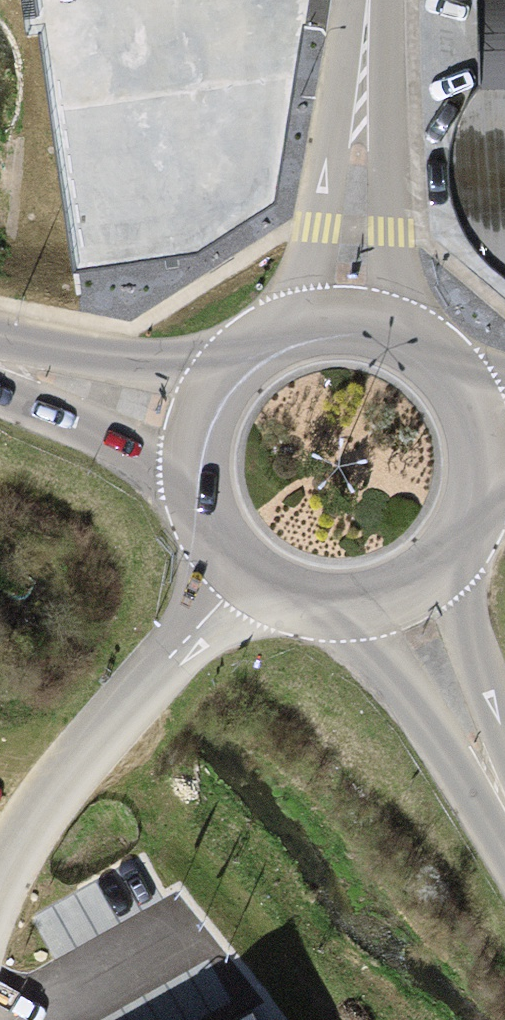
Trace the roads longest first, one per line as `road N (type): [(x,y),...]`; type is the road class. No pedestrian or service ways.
road 1 (unclassified): [(0,901),(29,843),(85,768),(279,587)]
road 2 (unclassified): [(371,0),(344,331)]
road 3 (primary): [(504,804),(398,584)]
road 4 (primary): [(208,423),(0,364)]
road 5 (primary): [(208,423),(201,466),(207,503),(245,564),(279,587)]
road 6 (primary): [(398,584),(433,558),(459,521),(470,477),(466,432)]
road 7 (primary): [(344,331),(300,335),(260,354),(228,384),(208,423)]
road 8 (primary): [(466,432),(450,393),(422,362),(385,340),(344,331)]
road 9 (primary): [(279,587),(318,598),(359,597),(398,584)]

